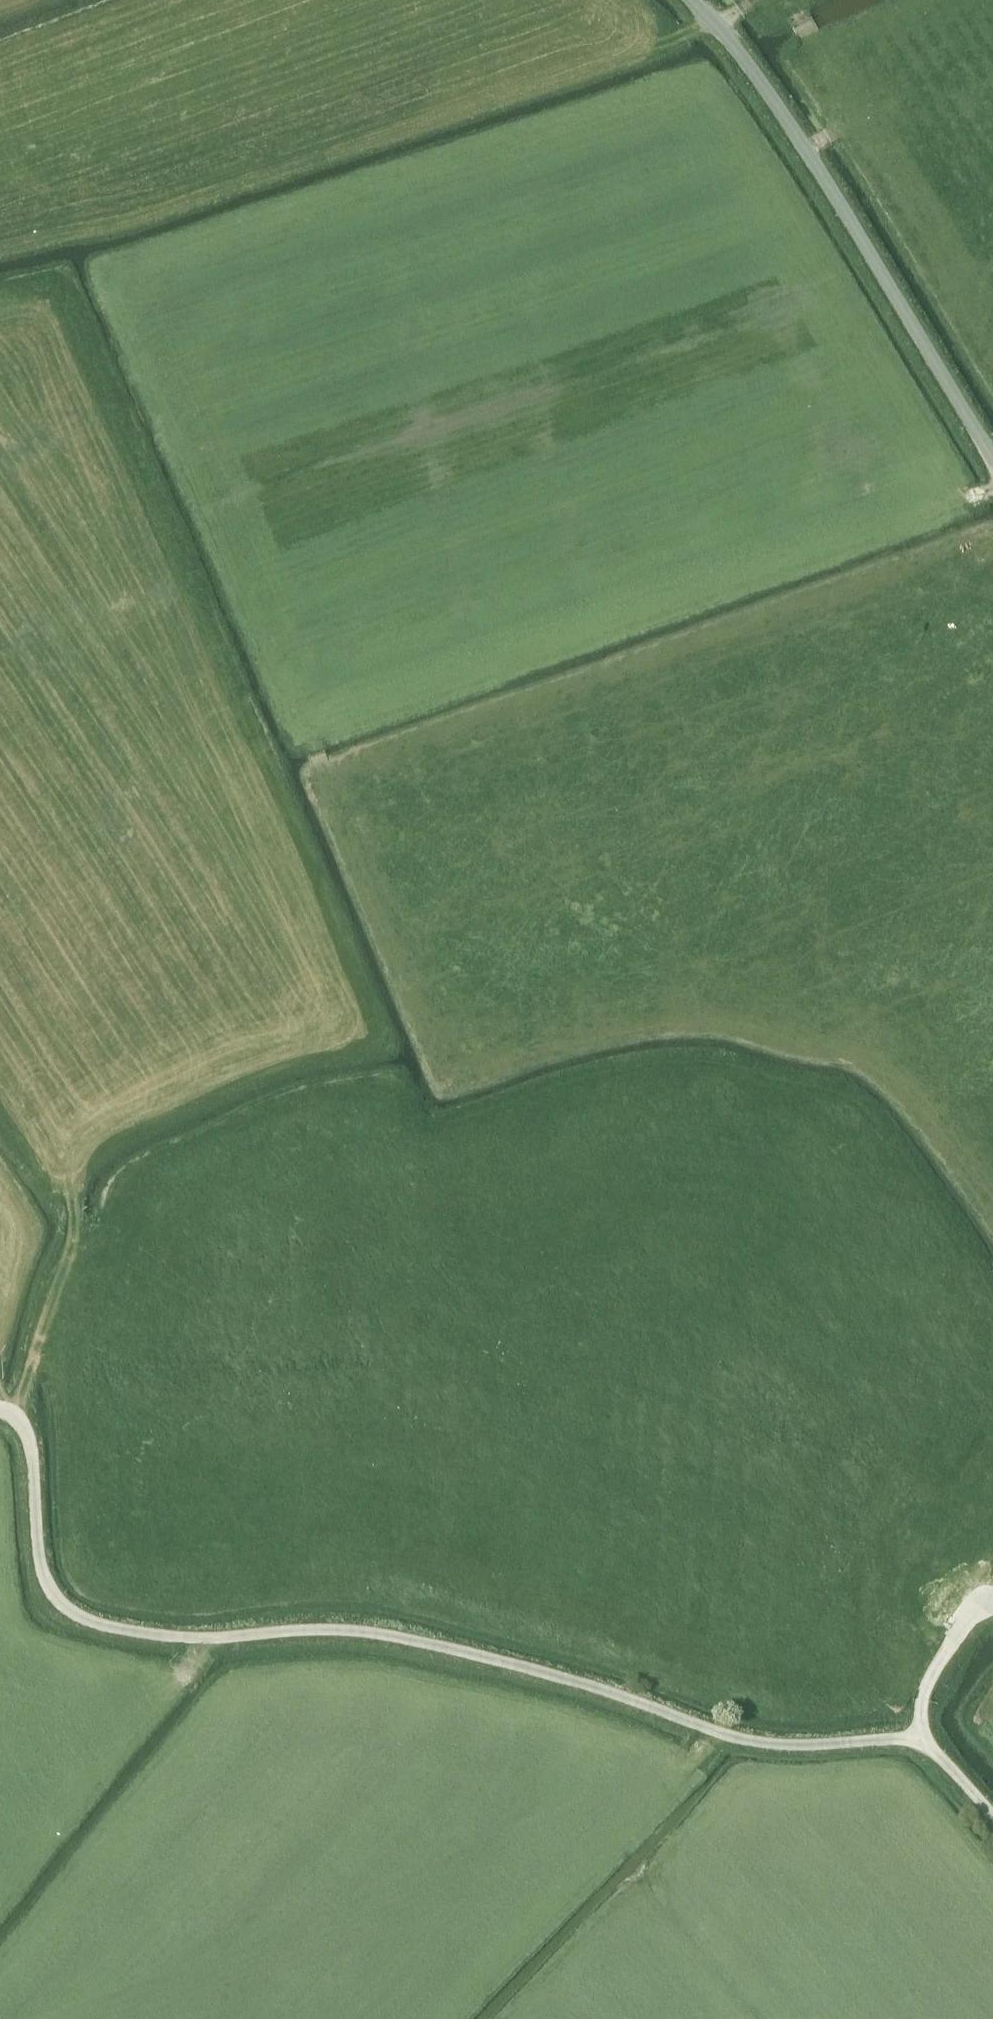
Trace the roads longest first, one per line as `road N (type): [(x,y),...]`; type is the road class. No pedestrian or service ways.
road 1 (unclassified): [(992,460),(762,84),(691,0)]

